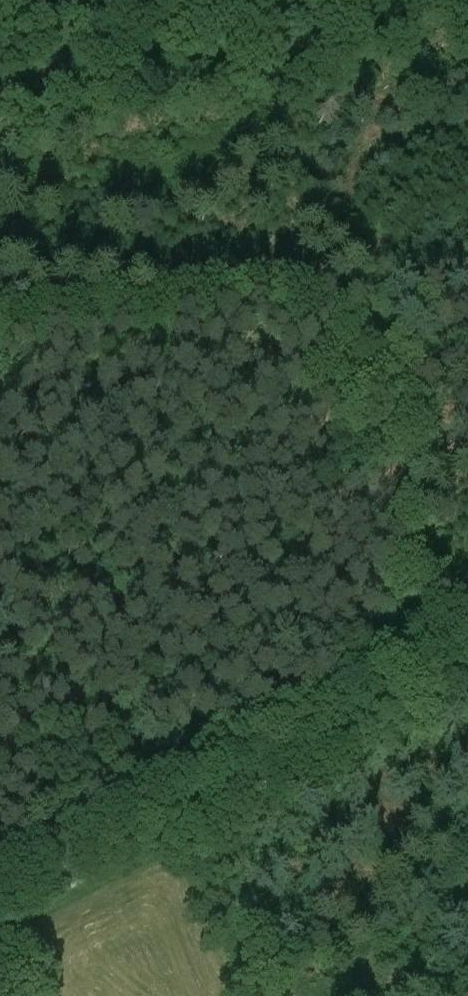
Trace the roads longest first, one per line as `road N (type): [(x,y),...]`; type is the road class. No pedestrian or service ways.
road 1 (track): [(0,920),(467,678)]

